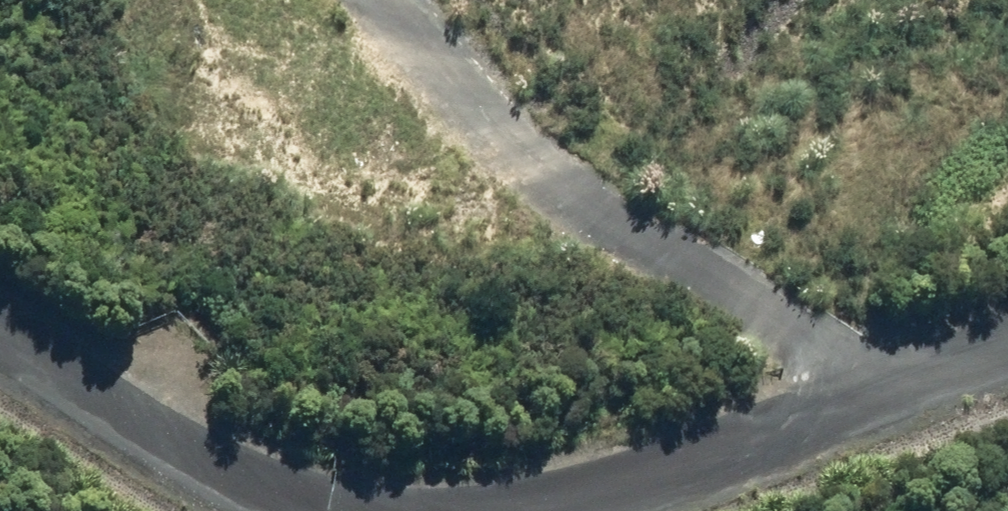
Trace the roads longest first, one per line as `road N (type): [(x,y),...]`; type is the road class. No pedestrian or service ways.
road 1 (residential): [(869,378),(537,128),(416,0)]
road 2 (track): [(470,510),(1007,337)]
road 3 (track): [(0,327),(153,430),(318,510)]

